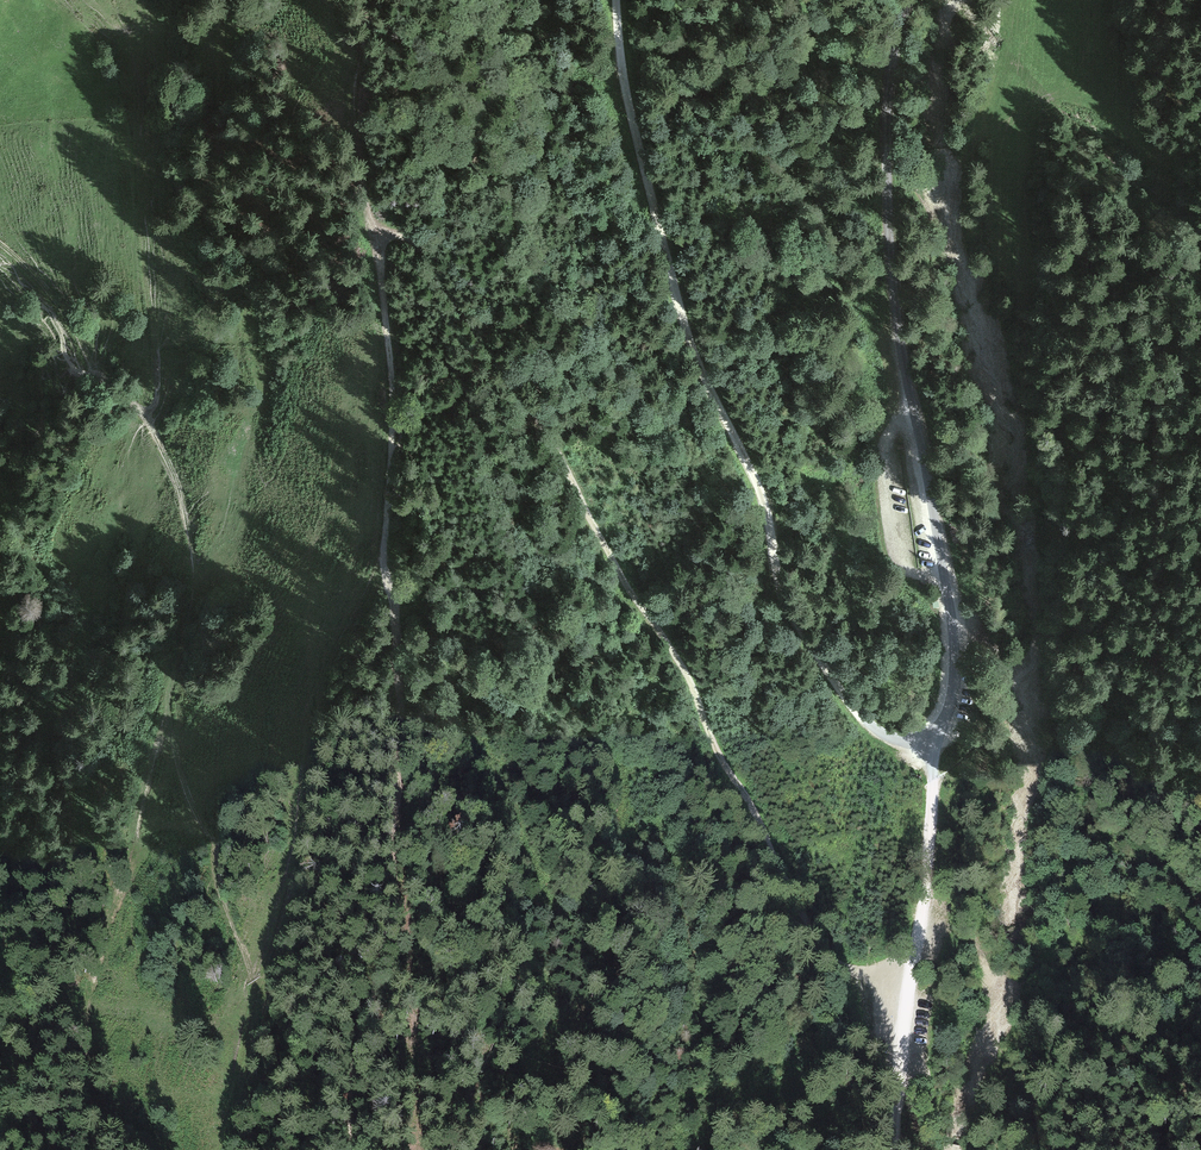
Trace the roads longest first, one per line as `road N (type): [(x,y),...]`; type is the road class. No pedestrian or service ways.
road 1 (track): [(913,977),(845,966),(819,946),(754,809),(720,757),(691,680),(626,586),(538,417),(418,243),(373,228)]
road 2 (track): [(936,733),(914,741),(874,730),(786,606),(764,499),(708,388),(676,299),(635,141),(617,0)]
road 3 (track): [(0,244),(50,294),(97,371),(147,419),(179,489),(196,577),(169,720),(186,790),(213,841),(220,891),(252,978),(264,986)]
road 4 (unclassified): [(909,0),(889,101),(889,222),(899,328),(954,635),(954,690),(936,733)]
road 5 (track): [(355,1149),(352,1082),(391,915),(402,753),(396,619),(382,559)]
road 6 (track): [(264,986),(301,843),(319,690),(382,559)]
road 7 (track): [(382,559),(392,387),(373,228)]
road 8 (track): [(936,733),(913,977)]
road 9 (track): [(913,977),(892,1149)]
road 10 (track): [(264,986),(228,1149)]

